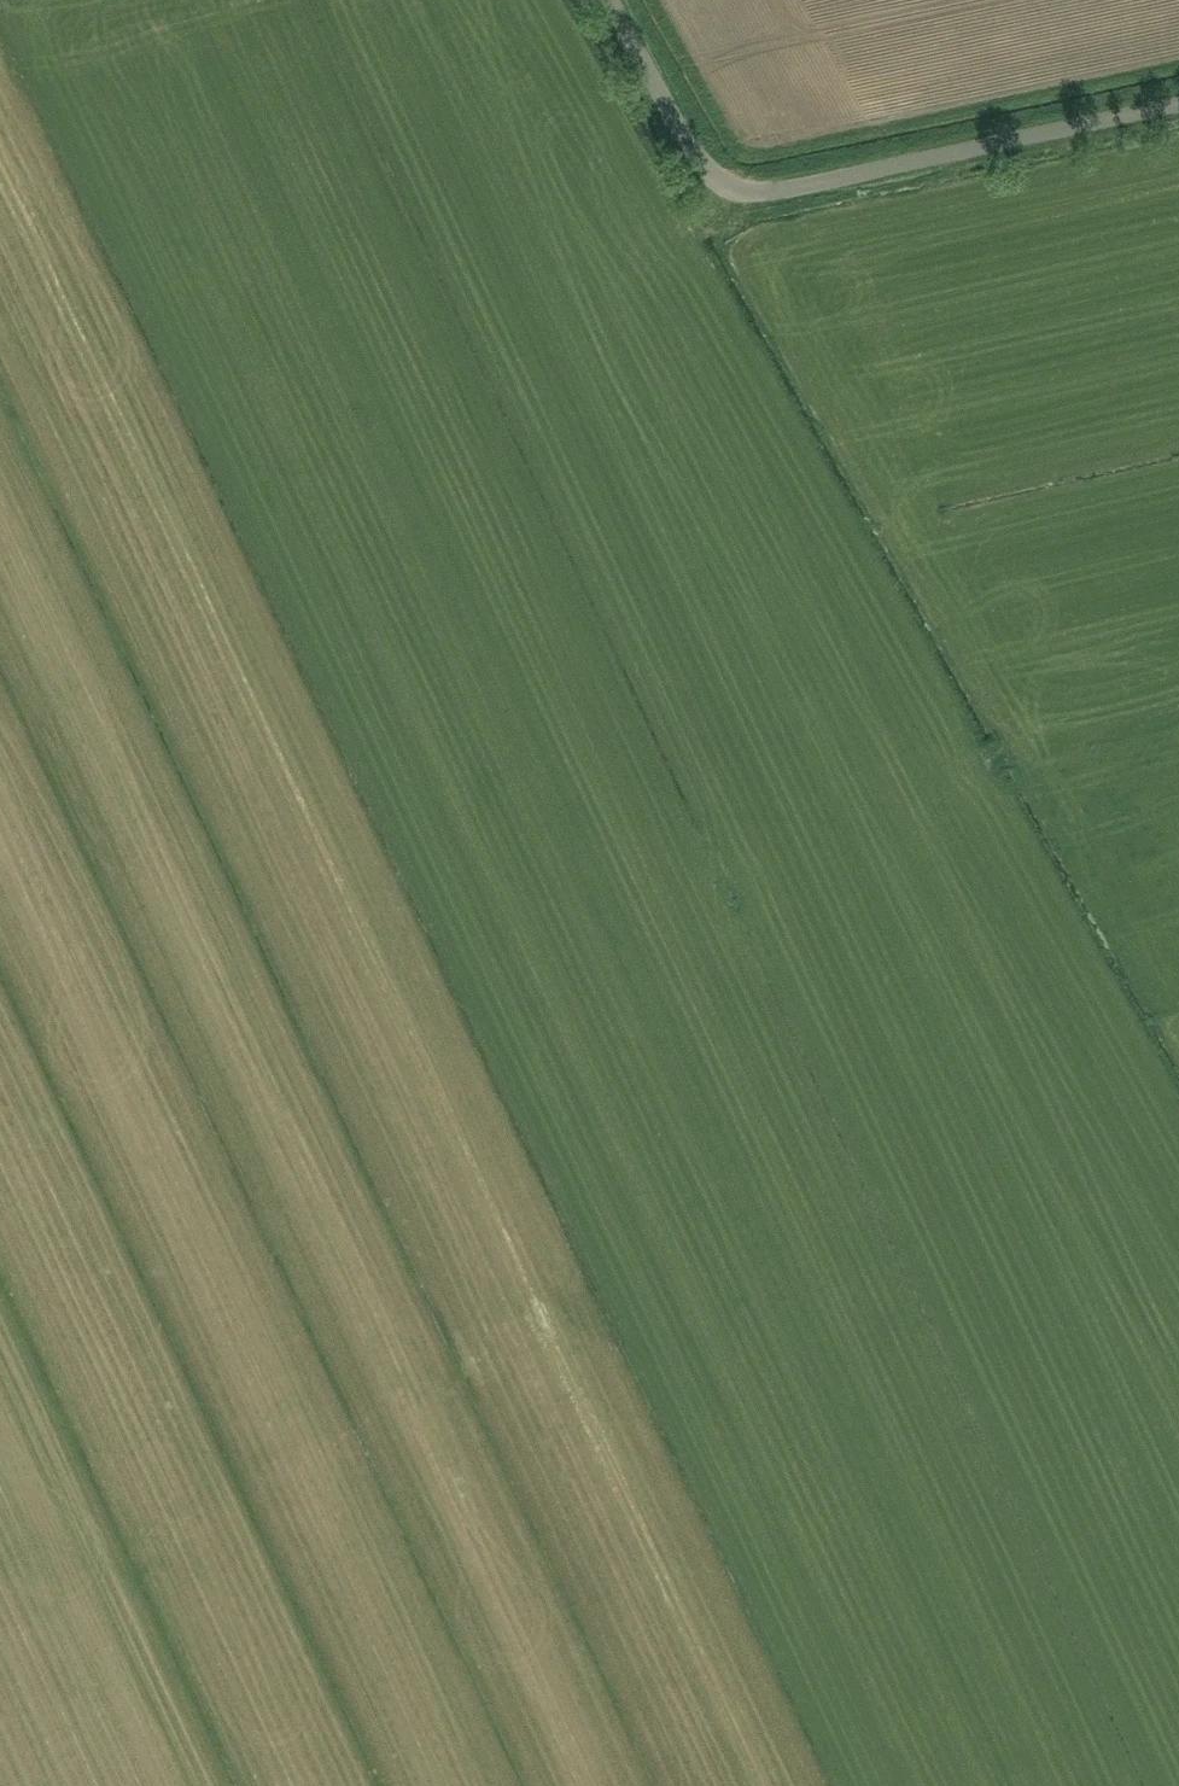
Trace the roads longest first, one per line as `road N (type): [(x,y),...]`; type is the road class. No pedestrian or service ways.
road 1 (unclassified): [(612,0),(685,136),(709,174),(733,191),(798,191),(1178,108)]

